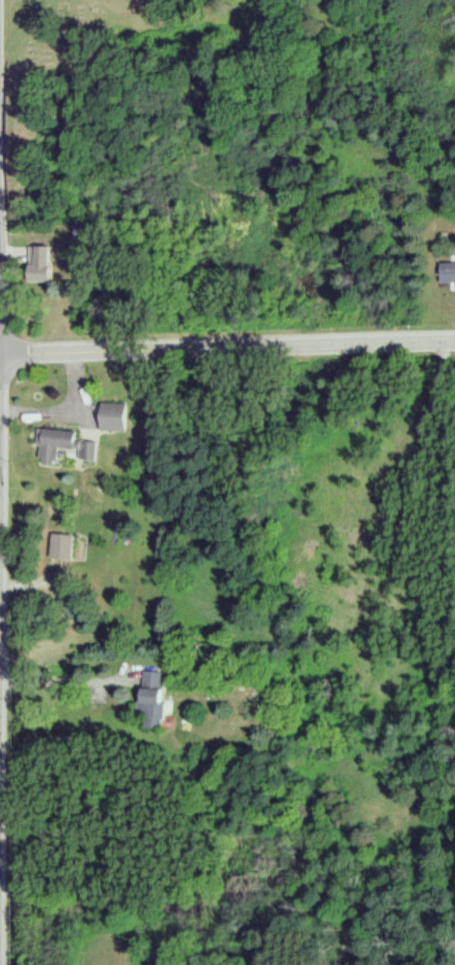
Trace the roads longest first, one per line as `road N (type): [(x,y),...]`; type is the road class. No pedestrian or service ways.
road 1 (residential): [(0,352),(454,340)]

